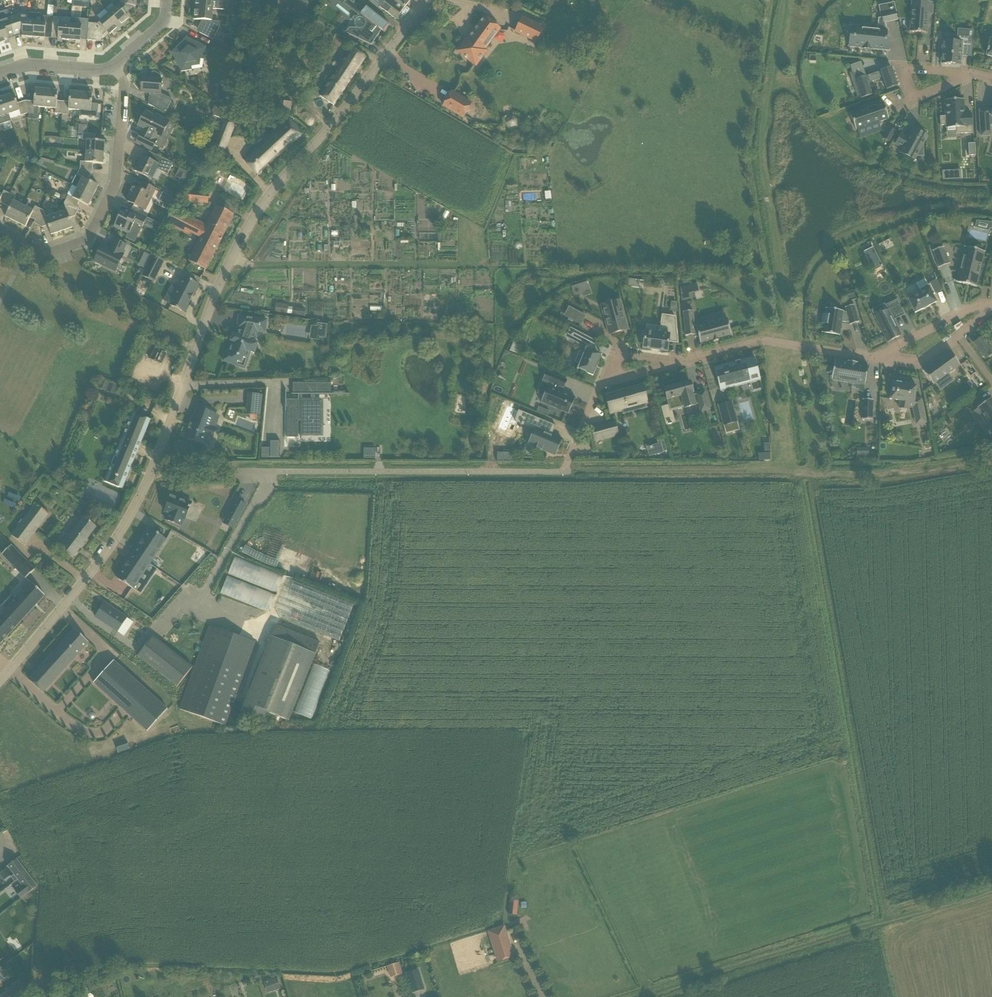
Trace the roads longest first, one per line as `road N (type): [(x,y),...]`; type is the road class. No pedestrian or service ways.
road 1 (residential): [(153,467),(243,235),(426,0)]
road 2 (track): [(650,996),(991,895)]
road 3 (residential): [(0,229),(47,252),(87,239),(116,182),(124,84),(113,65)]
road 4 (residential): [(0,681),(91,575),(153,467)]
road 5 (residential): [(678,362),(756,342),(875,358)]
road 6 (residential): [(991,304),(875,358)]
road 7 (residential): [(153,467),(276,472)]

